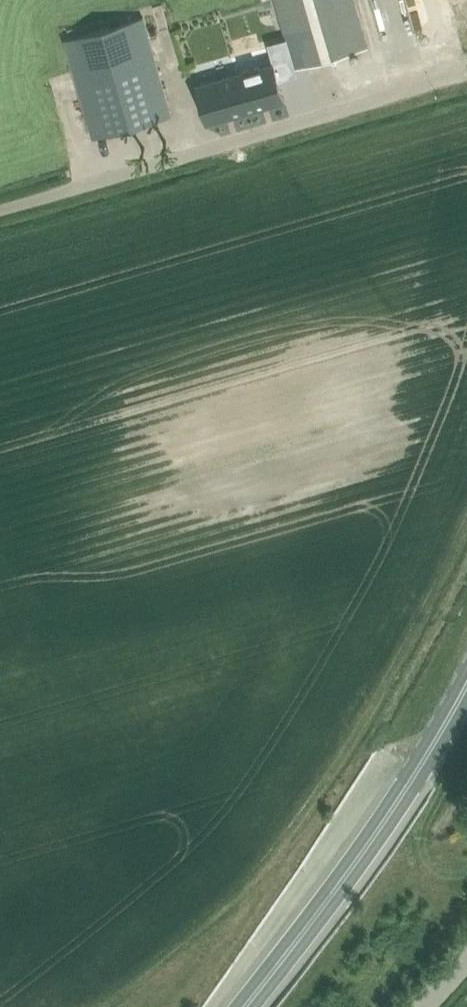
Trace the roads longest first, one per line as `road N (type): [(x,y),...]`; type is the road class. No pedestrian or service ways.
road 1 (unclassified): [(0,209),(466,75)]
road 2 (primary): [(244,1006),(374,835),(466,683)]

